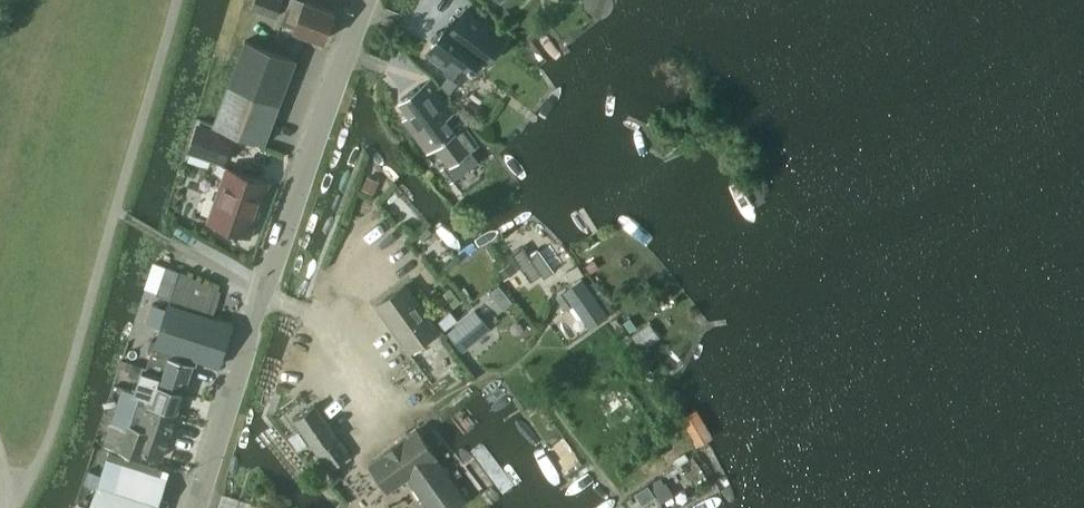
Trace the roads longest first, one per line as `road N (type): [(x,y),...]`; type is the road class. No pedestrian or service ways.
road 1 (residential): [(195,507),(365,0)]

